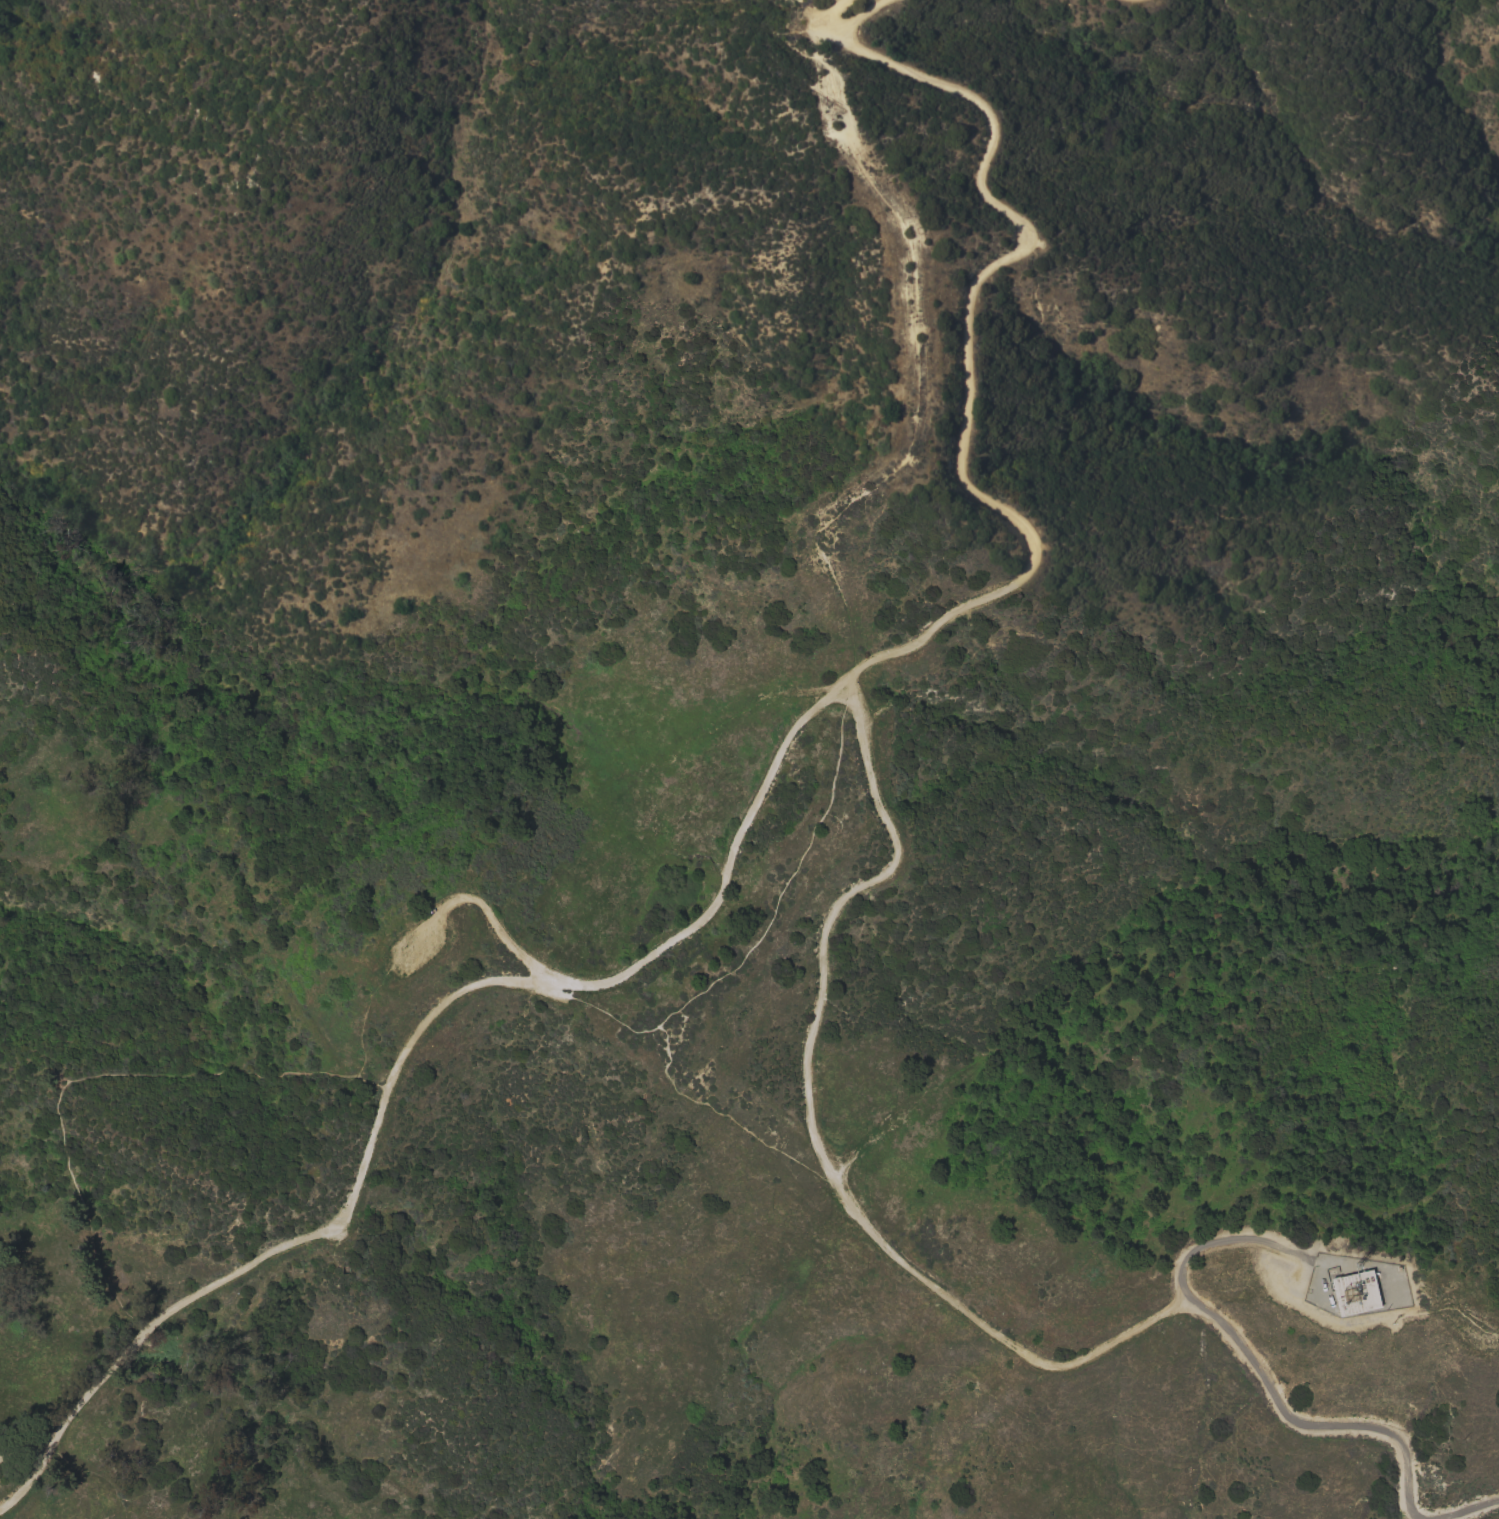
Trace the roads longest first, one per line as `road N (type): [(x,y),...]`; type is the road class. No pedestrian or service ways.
road 1 (track): [(0,1502),(27,1481),(142,1328),(242,1268),(336,1225),(395,1067),(436,1006),(491,978),(575,986),(625,978),(720,901),(747,813),(799,725),(858,669),(1029,573),(1035,545),(1012,516),(970,493),(960,448),(970,412),(973,279),(1029,242),(1018,218),(981,189),(992,130),(983,108),(831,32),(844,0)]
road 2 (track): [(844,682),(892,837),(888,869),(829,914),(809,1048),(816,1145),(852,1223),(1024,1361),(1059,1370),(1185,1304),(1224,1329),(1269,1402),(1305,1428),(1373,1432),(1410,1457),(1408,1518)]
road 3 (track): [(1185,1304),(1179,1268),(1202,1245),(1257,1239),(1305,1258)]

